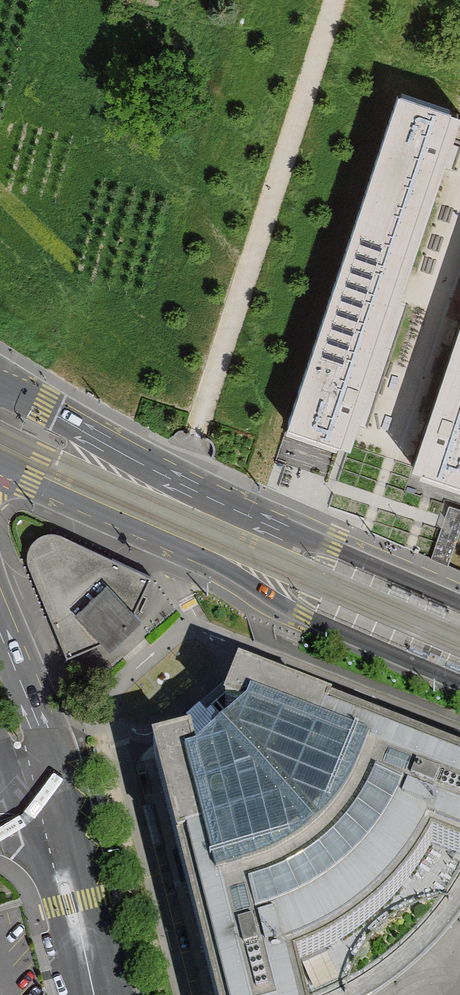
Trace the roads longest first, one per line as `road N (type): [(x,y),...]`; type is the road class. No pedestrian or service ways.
road 1 (secondary): [(459,599),(0,377)]
road 2 (secondary): [(0,468),(459,683)]
road 3 (secondary): [(98,994),(48,794)]
road 4 (secondary): [(48,794),(31,702),(0,625)]

